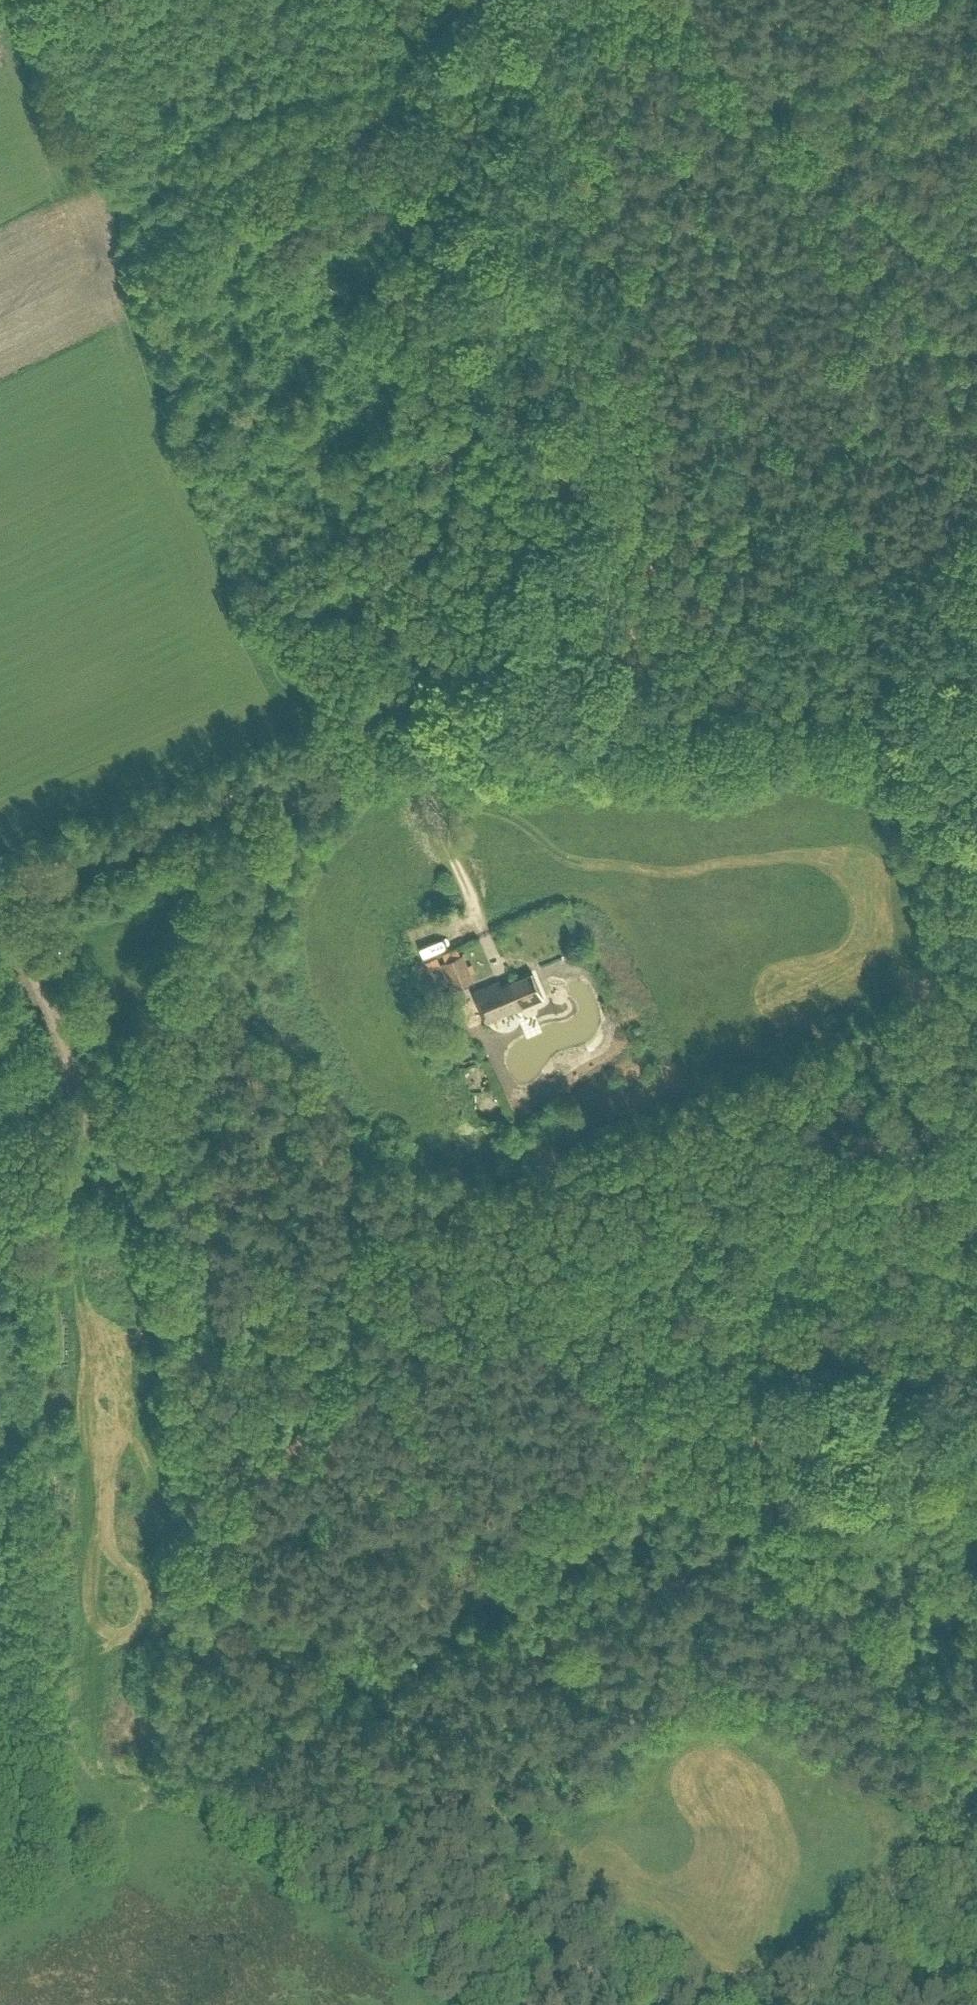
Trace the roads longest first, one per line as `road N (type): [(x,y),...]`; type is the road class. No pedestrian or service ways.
road 1 (track): [(976,824),(933,816),(855,762),(815,750),(346,750)]
road 2 (track): [(692,0),(719,50),(866,182),(976,325)]
road 3 (unclassified): [(0,890),(346,750)]

